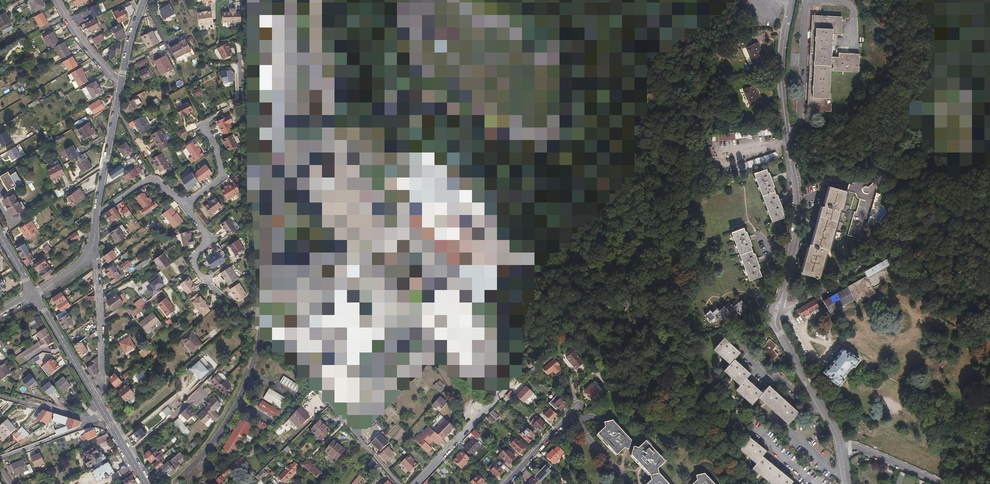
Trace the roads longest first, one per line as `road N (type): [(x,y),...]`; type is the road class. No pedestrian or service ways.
road 1 (tertiary): [(783,293),(794,213),(783,96),(794,0)]
road 2 (unclassified): [(783,309),(955,214),(989,222)]
road 3 (track): [(838,389),(870,415),(989,474)]
road 4 (track): [(989,447),(935,397),(865,357)]
road 5 (residential): [(103,388),(96,239)]
road 6 (tertiary): [(105,415),(34,296)]
road 7 (residential): [(185,204),(223,176),(202,127),(234,108)]
road 8 (residential): [(122,81),(96,215)]
road 9 (track): [(114,430),(210,340)]
road 10 (tertiary): [(840,449),(780,333)]
road 11 (residential): [(315,389),(400,483)]
road 12 (residential): [(415,483),(502,395)]

